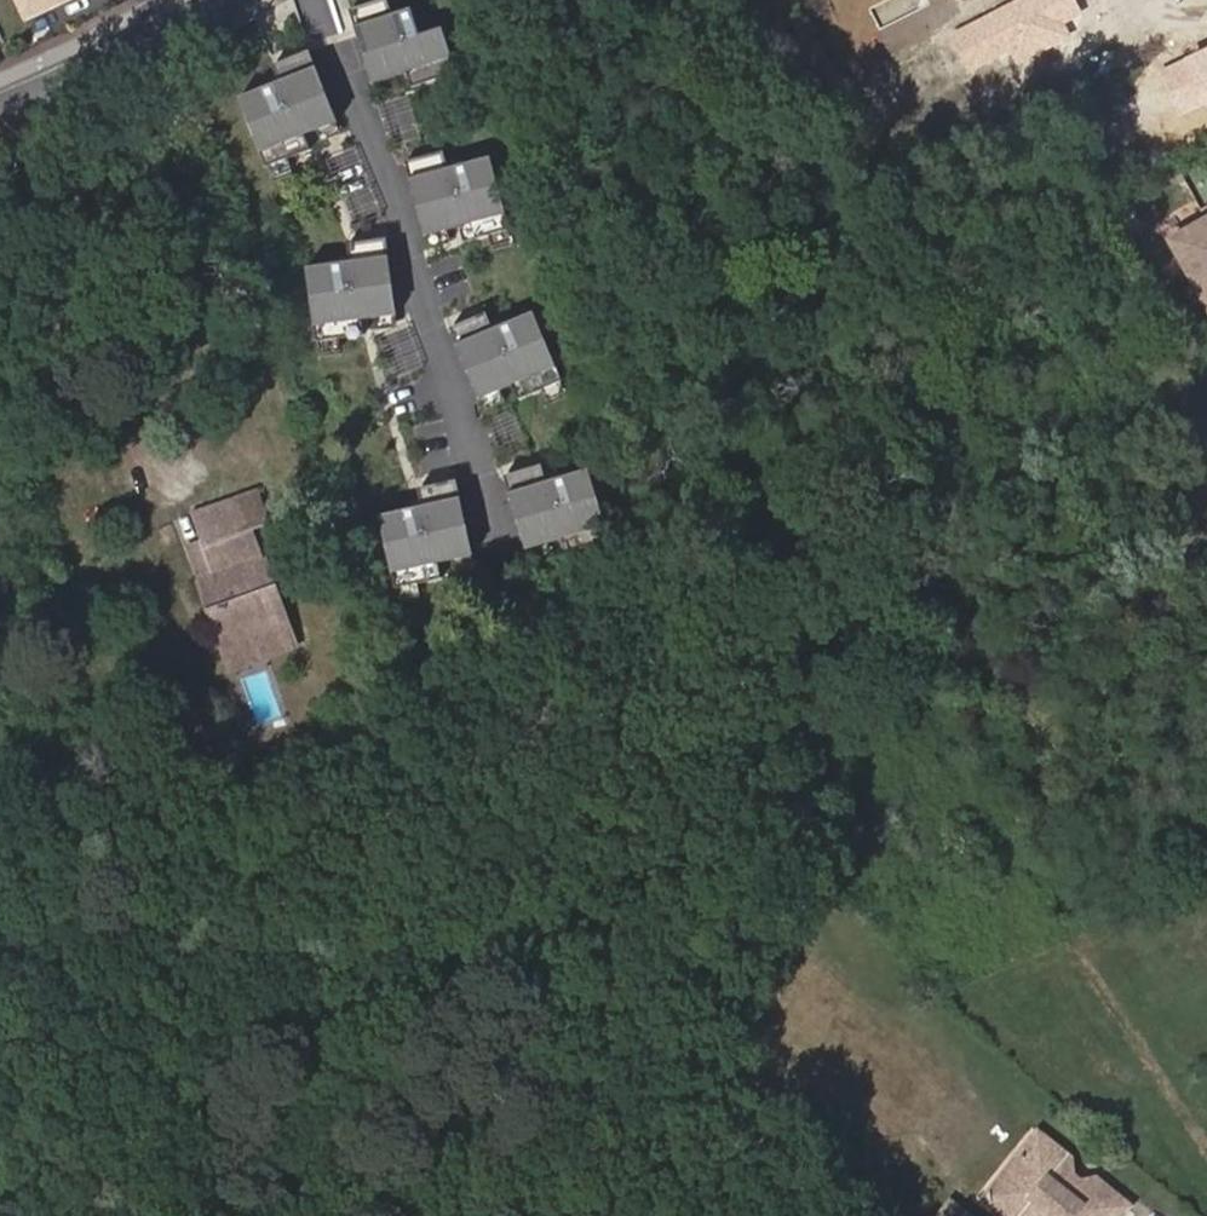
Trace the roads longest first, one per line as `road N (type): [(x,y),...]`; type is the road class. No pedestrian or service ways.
road 1 (residential): [(311,0),(414,259),(489,521)]
road 2 (tertiary): [(215,0),(0,108)]

